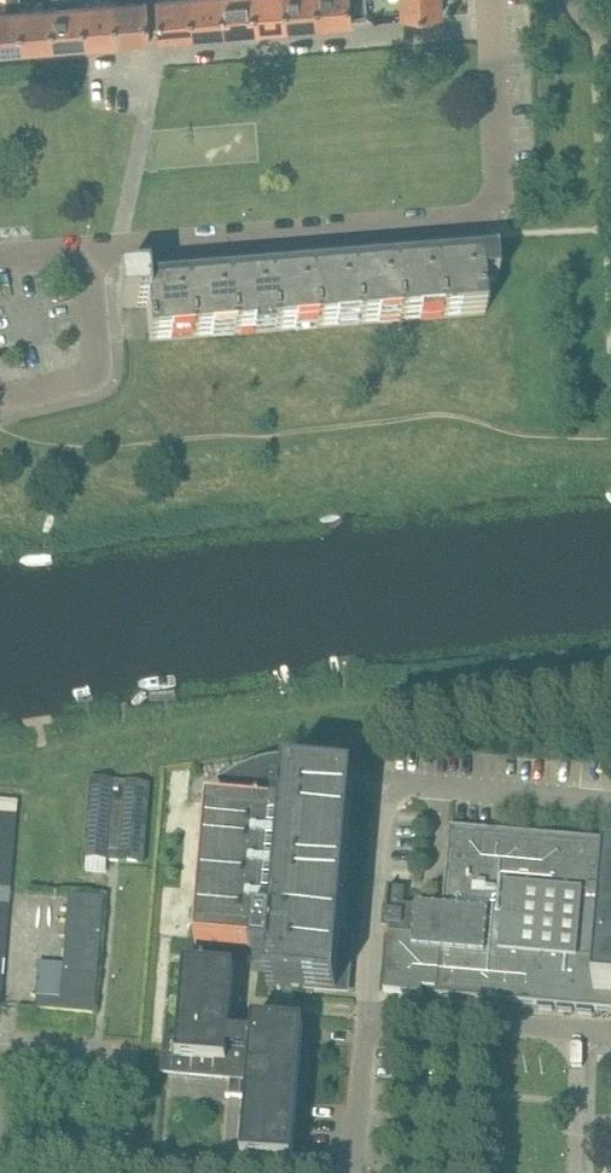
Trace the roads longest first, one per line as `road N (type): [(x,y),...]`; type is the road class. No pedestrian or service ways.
road 1 (residential): [(87,250),(477,220),(494,209),(500,192),(492,32)]
road 2 (residential): [(492,32),(120,61)]
road 3 (residential): [(87,250),(96,381),(0,399)]

